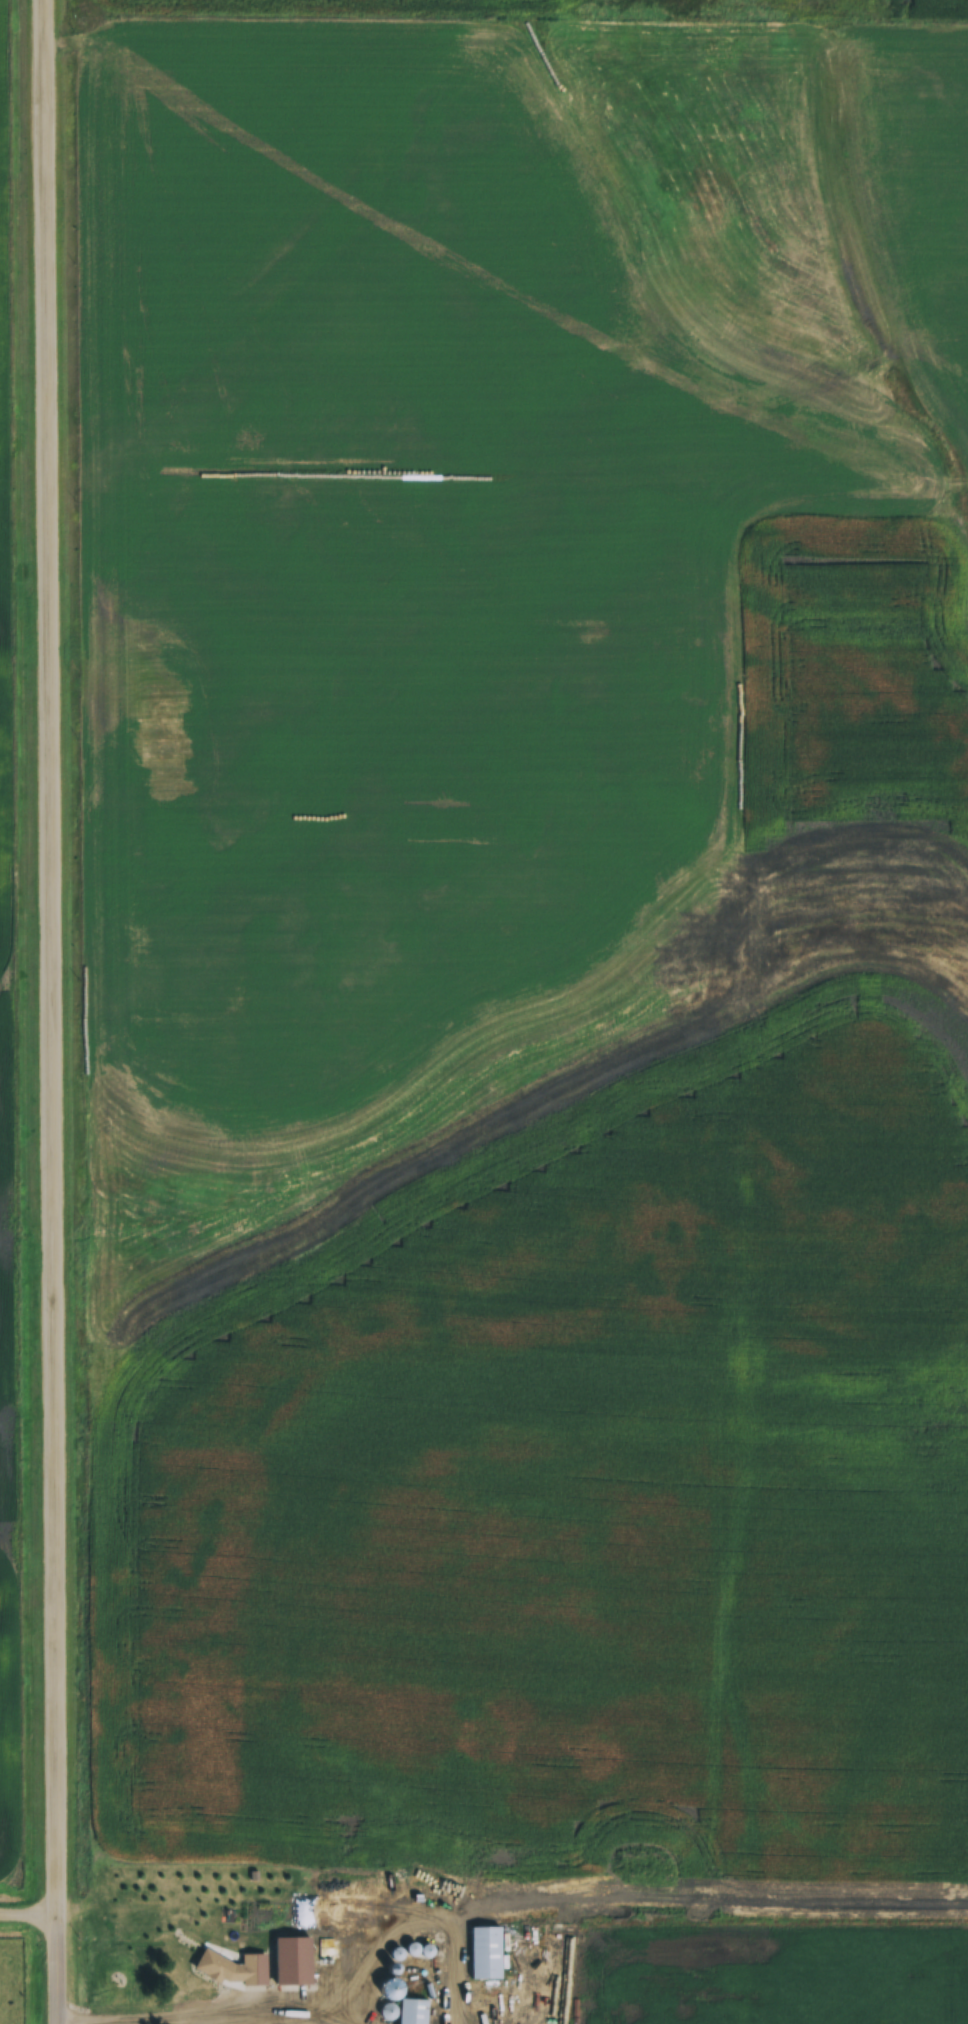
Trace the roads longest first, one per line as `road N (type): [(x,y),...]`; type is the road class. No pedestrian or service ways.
road 1 (tertiary): [(59,2023),(48,0)]

